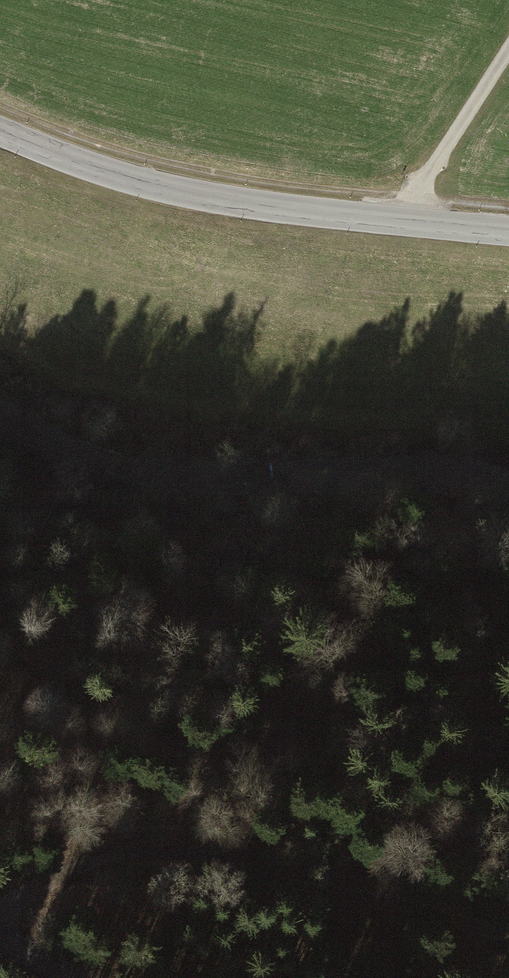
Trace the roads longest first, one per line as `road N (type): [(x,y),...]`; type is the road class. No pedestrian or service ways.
road 1 (track): [(0,915),(124,850),(181,844),(260,874),(508,933)]
road 2 (tertiary): [(0,136),(58,161),(230,204),(508,235)]
road 3 (track): [(408,225),(414,202),(508,56)]

